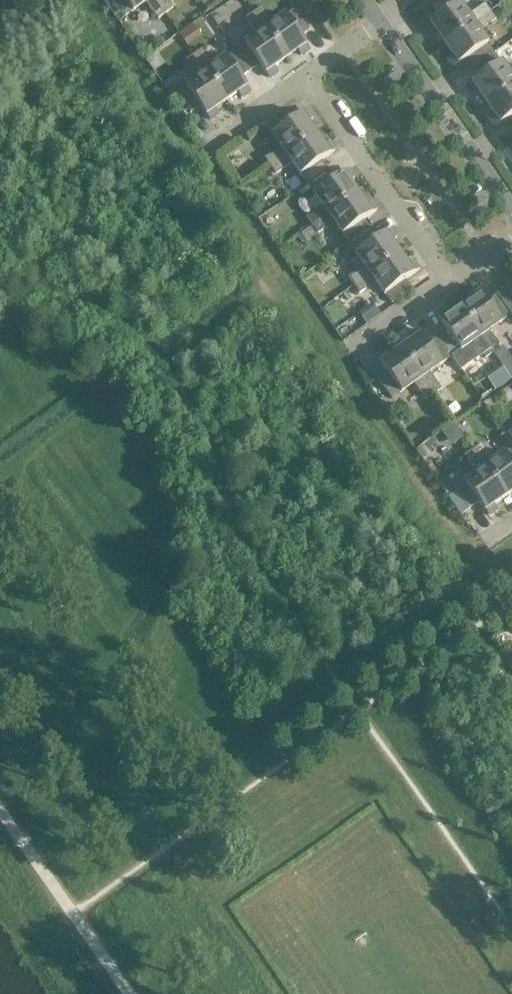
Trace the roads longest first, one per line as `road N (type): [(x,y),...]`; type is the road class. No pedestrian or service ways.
road 1 (residential): [(446,284),(302,74)]
road 2 (residential): [(511,211),(386,28)]

